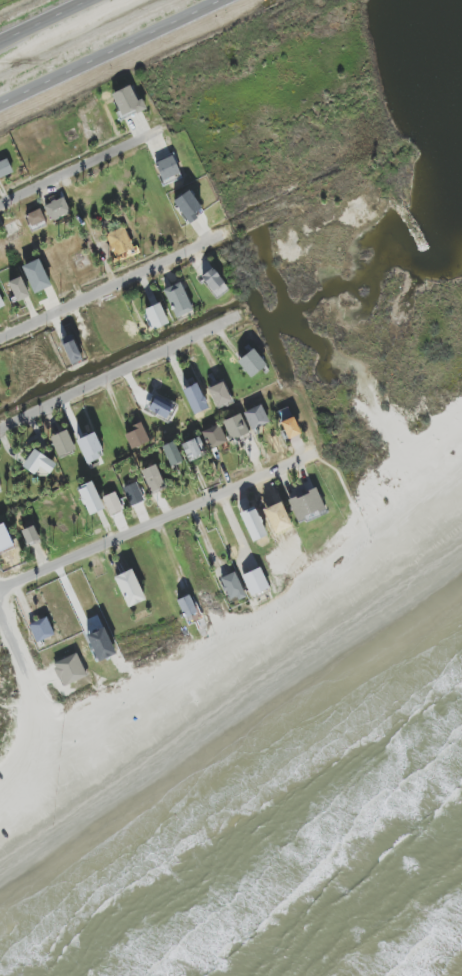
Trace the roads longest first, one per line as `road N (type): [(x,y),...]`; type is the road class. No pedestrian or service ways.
road 1 (residential): [(0,590),(303,460)]
road 2 (residential): [(0,431),(239,316)]
road 3 (primary): [(0,99),(215,0)]
road 4 (residential): [(0,339),(184,255)]
road 5 (residential): [(39,702),(222,627)]
road 6 (residential): [(0,205),(135,143)]

